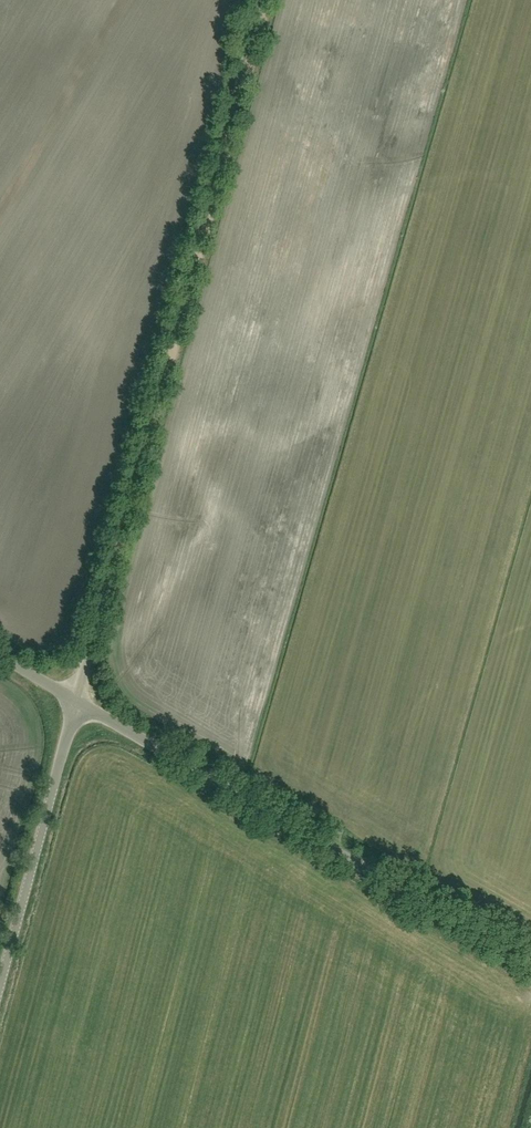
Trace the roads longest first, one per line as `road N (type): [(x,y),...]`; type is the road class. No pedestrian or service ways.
road 1 (track): [(266,0),(94,635)]
road 2 (unclassified): [(530,965),(77,700)]
road 3 (unclassified): [(0,985),(77,700)]

